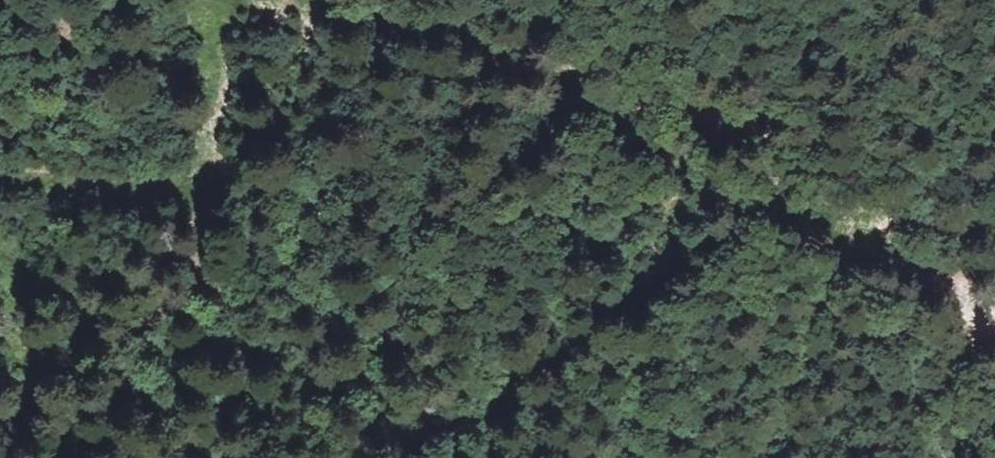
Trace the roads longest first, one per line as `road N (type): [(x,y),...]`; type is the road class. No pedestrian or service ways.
road 1 (track): [(301,0),(459,32),(590,87),(738,190),(896,254),(994,323)]
road 2 (track): [(0,174),(218,185),(217,0)]
road 3 (track): [(0,243),(206,457)]
road 4 (track): [(738,190),(830,211),(902,206),(981,218)]
road 5 (track): [(590,87),(791,115)]

